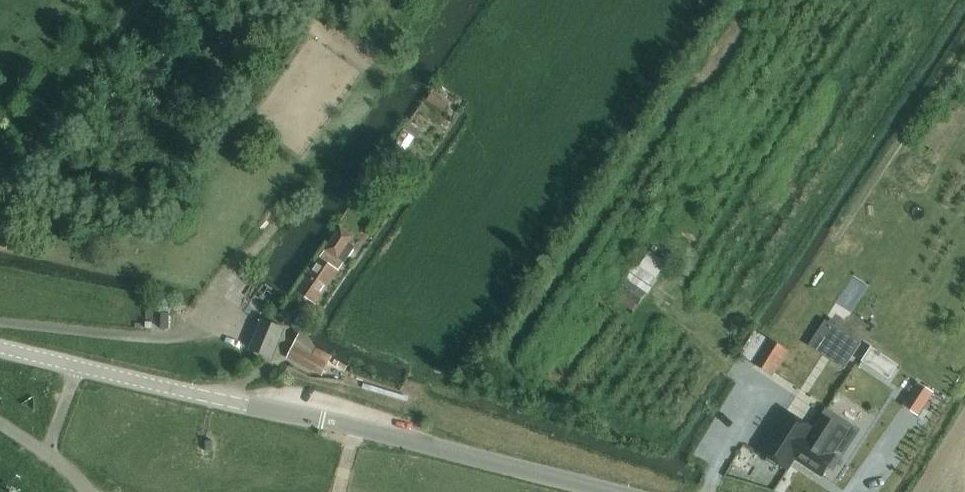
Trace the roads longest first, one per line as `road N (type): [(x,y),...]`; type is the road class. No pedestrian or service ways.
road 1 (unclassified): [(0,347),(614,491)]

